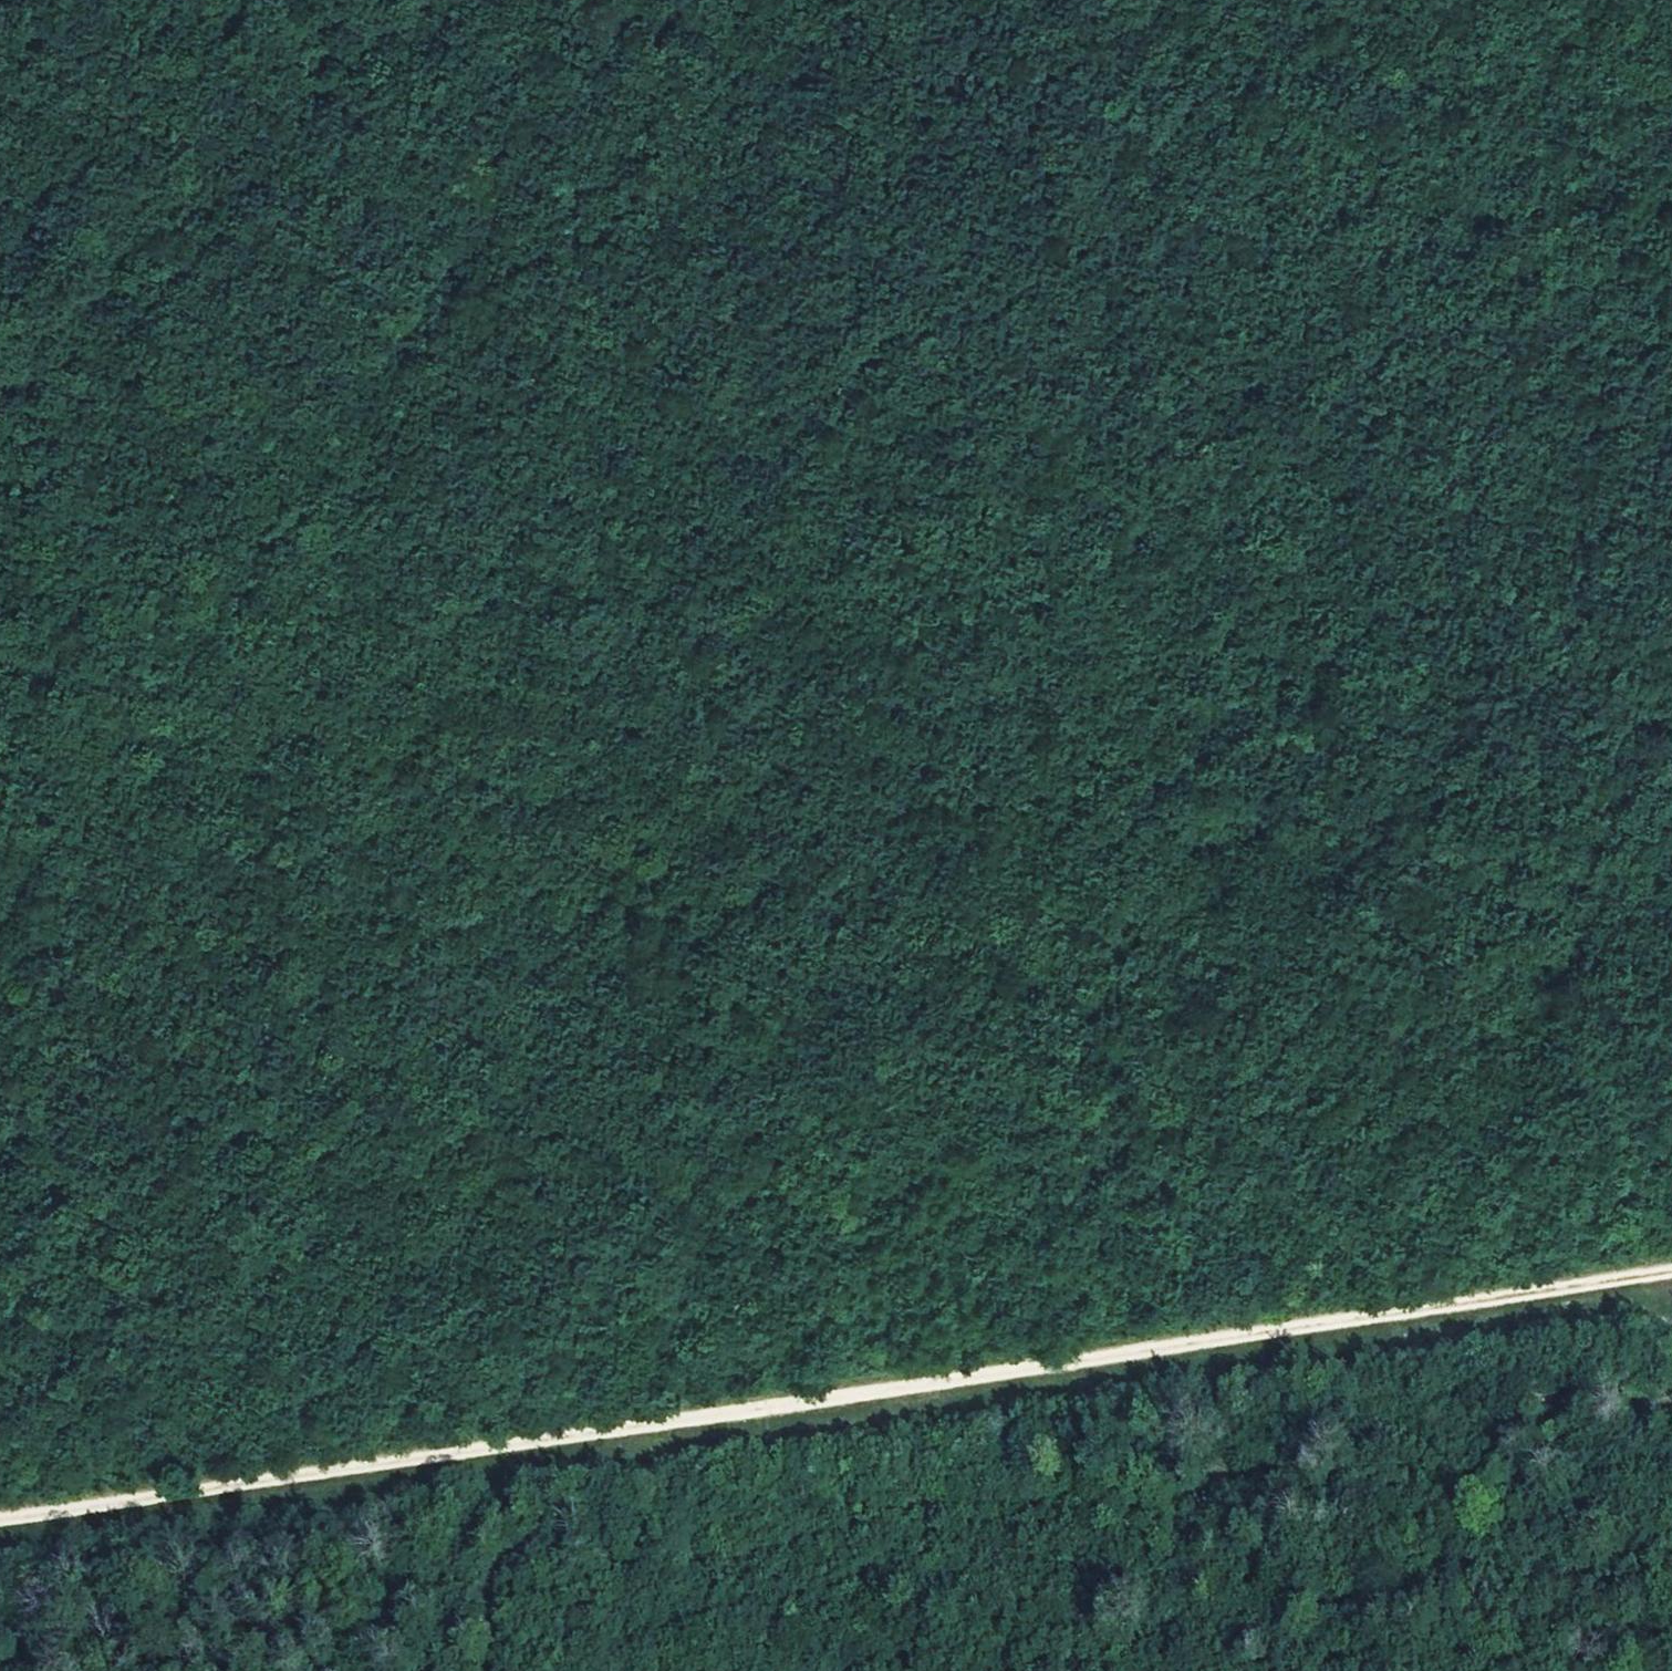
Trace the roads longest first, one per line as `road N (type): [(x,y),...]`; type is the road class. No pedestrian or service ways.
road 1 (track): [(1671,1279),(0,1521)]

